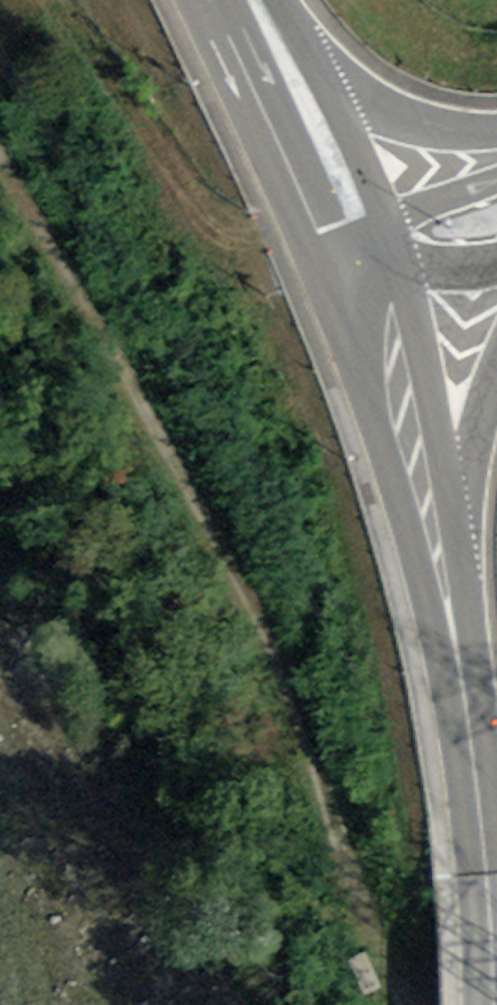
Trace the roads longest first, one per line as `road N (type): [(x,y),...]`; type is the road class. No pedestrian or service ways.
road 1 (track): [(0,143),(239,568),(290,679),(358,911),(406,1004)]
road 2 (secondary): [(494,1004),(471,739),(404,410),(355,260)]
road 3 (secondary): [(355,260),(229,0)]
road 4 (tertiary): [(355,260),(496,211)]

